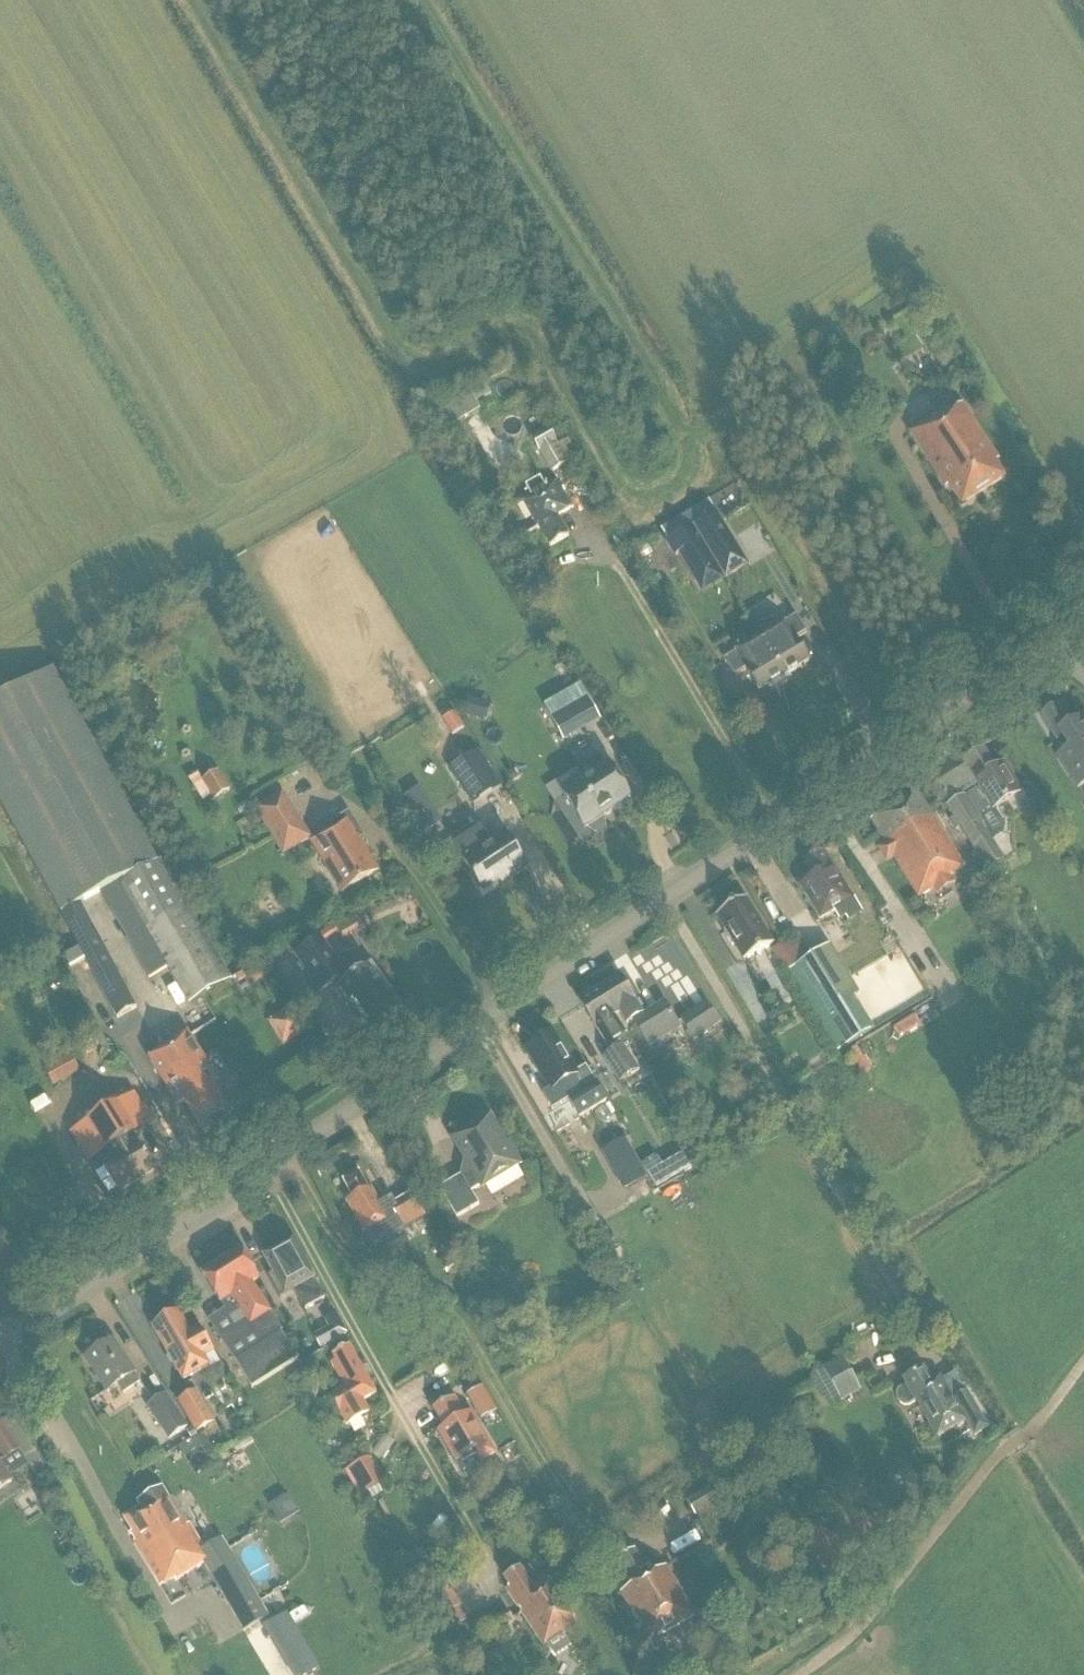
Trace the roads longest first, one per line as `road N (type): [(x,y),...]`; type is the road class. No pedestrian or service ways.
road 1 (tertiary): [(0,1347),(666,897)]
road 2 (track): [(656,1539),(601,1546),(460,1327),(333,1232),(290,1151)]
road 3 (tertiary): [(666,897),(1083,618)]
road 4 (unclassified): [(926,1317),(666,897)]
road 5 (track): [(486,1563),(267,1167)]

